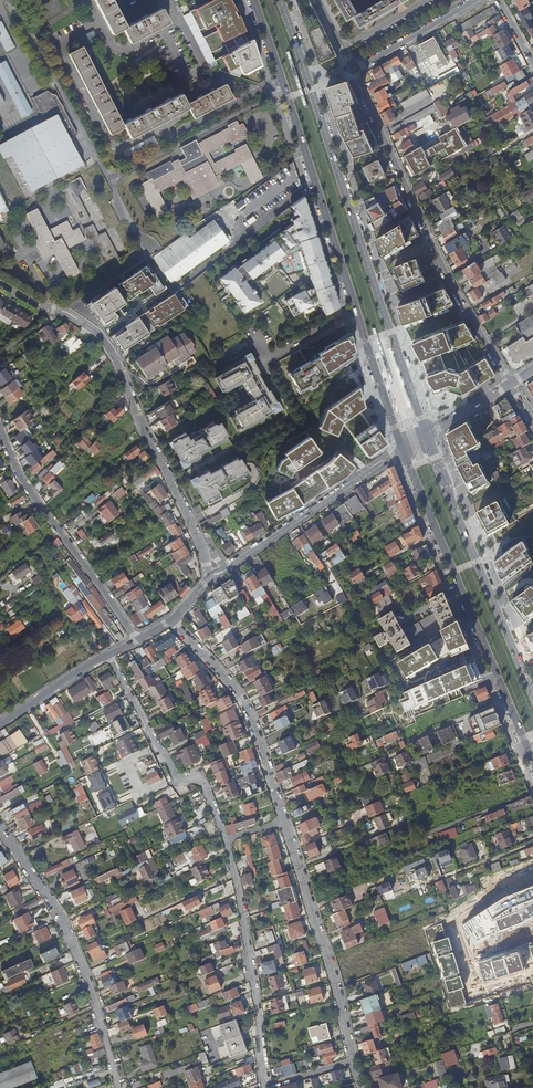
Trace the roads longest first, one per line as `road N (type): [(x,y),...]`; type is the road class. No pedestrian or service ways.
road 1 (primary): [(253,0),(403,449)]
road 2 (primary): [(427,435),(280,0)]
road 3 (residential): [(0,282),(104,340),(218,572)]
road 4 (residential): [(511,384),(454,290),(353,70)]
road 5 (primary): [(403,449),(529,752)]
road 6 (residential): [(0,829),(85,969),(116,1087)]
road 7 (primary): [(532,696),(427,435)]
road 8 (residential): [(139,639),(28,488),(0,429)]
road 9 (residential): [(226,839),(264,1086)]
road 10 (residential): [(284,821),(352,1061)]
road 11 (residential): [(110,655),(180,783),(199,775),(226,839)]
road 12 (residential): [(173,620),(246,705),(284,821)]
road 13 (unknown): [(532,873),(453,925),(475,993),(532,976)]
road 14 (residential): [(403,449),(218,572)]
road 15 (residential): [(353,70),(475,0)]
road 16 (residential): [(110,655),(0,725)]

